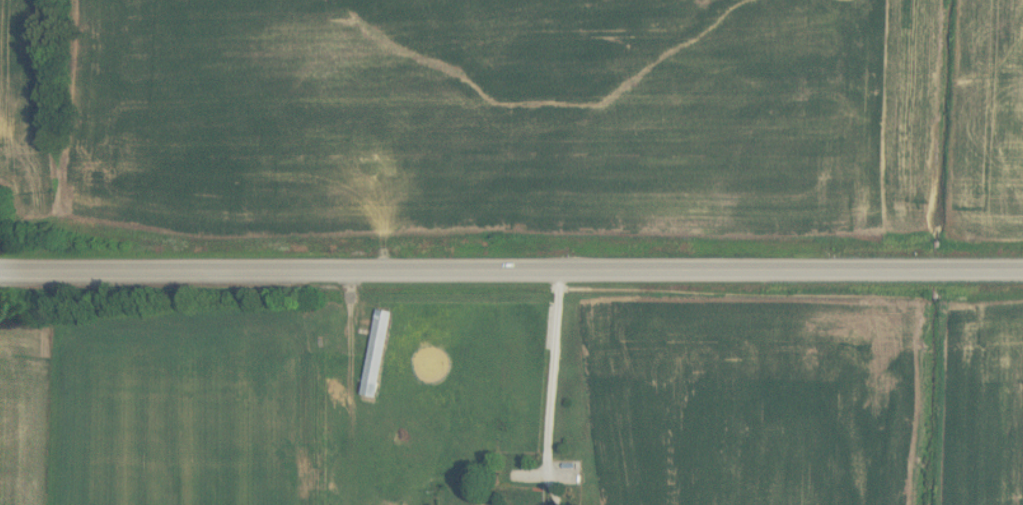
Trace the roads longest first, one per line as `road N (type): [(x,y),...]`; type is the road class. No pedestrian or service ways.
road 1 (secondary): [(1022,269),(0,274)]

